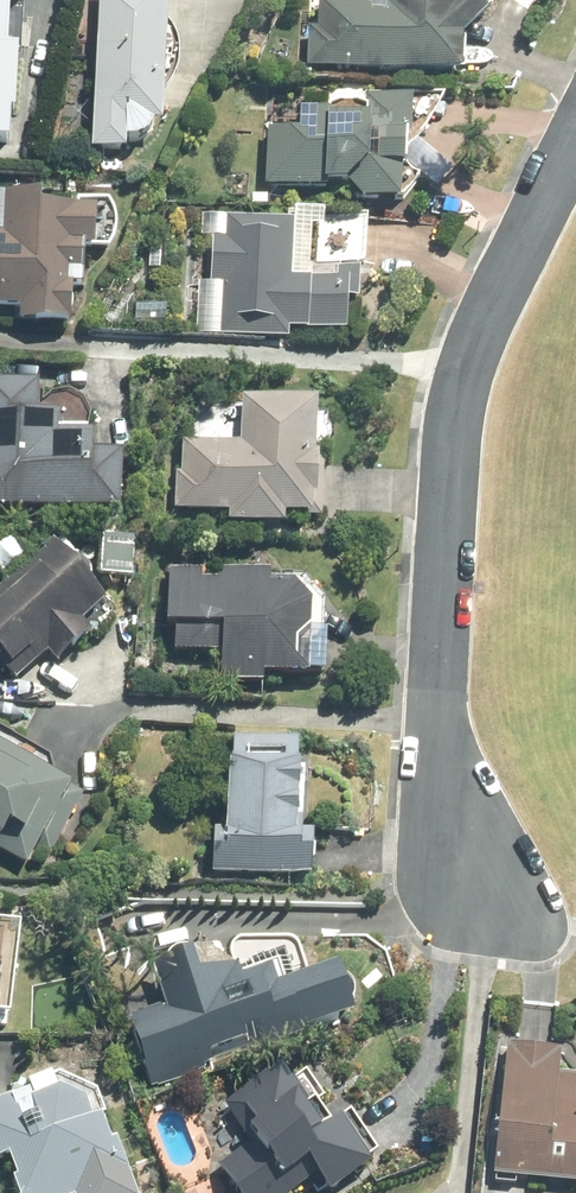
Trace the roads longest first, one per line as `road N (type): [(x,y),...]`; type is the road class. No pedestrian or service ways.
road 1 (residential): [(475,883),(434,704),(453,400),(486,308),(575,135)]

